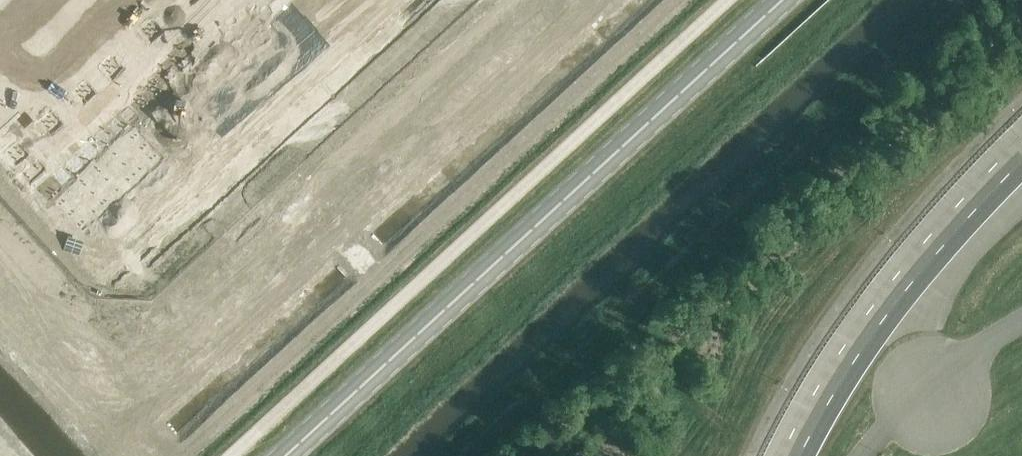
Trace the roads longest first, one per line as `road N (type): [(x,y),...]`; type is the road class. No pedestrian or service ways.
road 1 (secondary): [(285,455),(783,0)]
road 2 (unknown): [(129,429),(593,0)]
road 3 (unknown): [(129,429),(0,277)]

